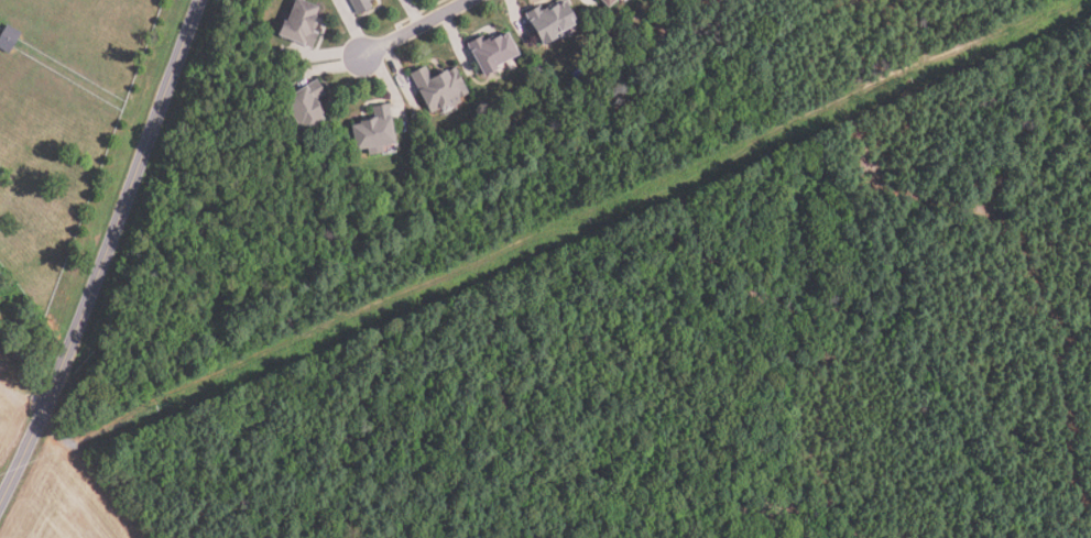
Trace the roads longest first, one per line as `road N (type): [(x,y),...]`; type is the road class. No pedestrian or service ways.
road 1 (secondary): [(0,502),(97,286),(199,0)]
road 2 (residential): [(472,0),(361,59)]

